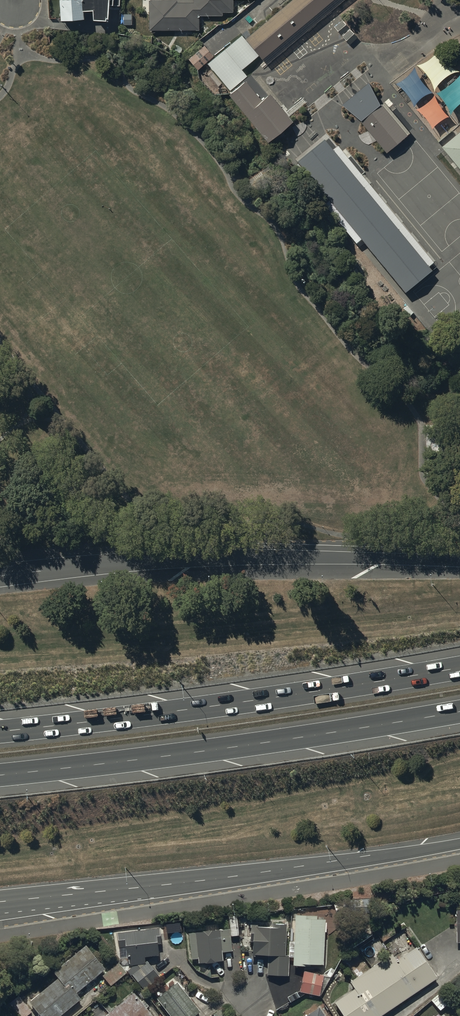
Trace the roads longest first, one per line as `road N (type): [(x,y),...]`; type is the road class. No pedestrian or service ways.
road 1 (trunk): [(459,844),(346,867),(0,910)]
road 2 (motorway): [(0,732),(459,668)]
road 3 (motorway): [(459,713),(0,774)]
road 4 (trunk): [(0,575),(209,557),(459,559)]

